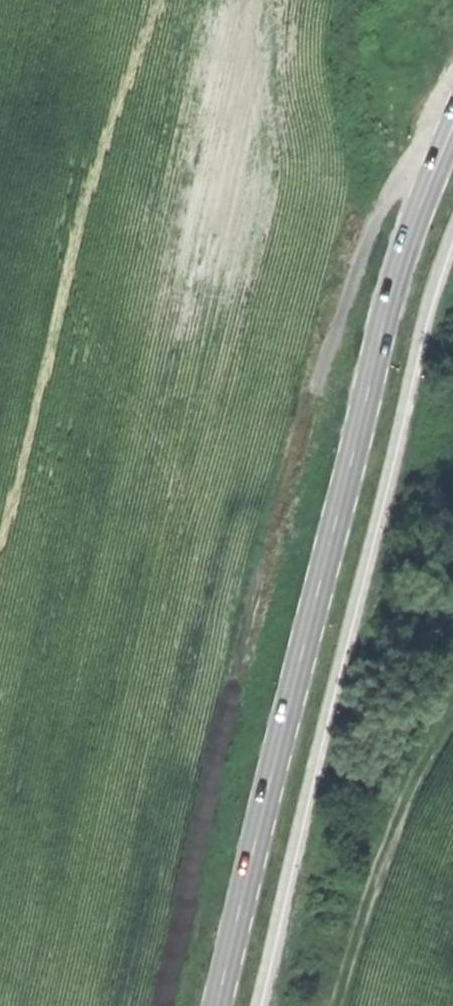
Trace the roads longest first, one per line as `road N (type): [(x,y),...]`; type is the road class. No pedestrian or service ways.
road 1 (track): [(165,1005),(302,437),(379,211),(414,159),(449,137)]
road 2 (secondary): [(217,1005),(396,272),(452,128)]
road 3 (track): [(342,1005),(387,858),(452,724)]

